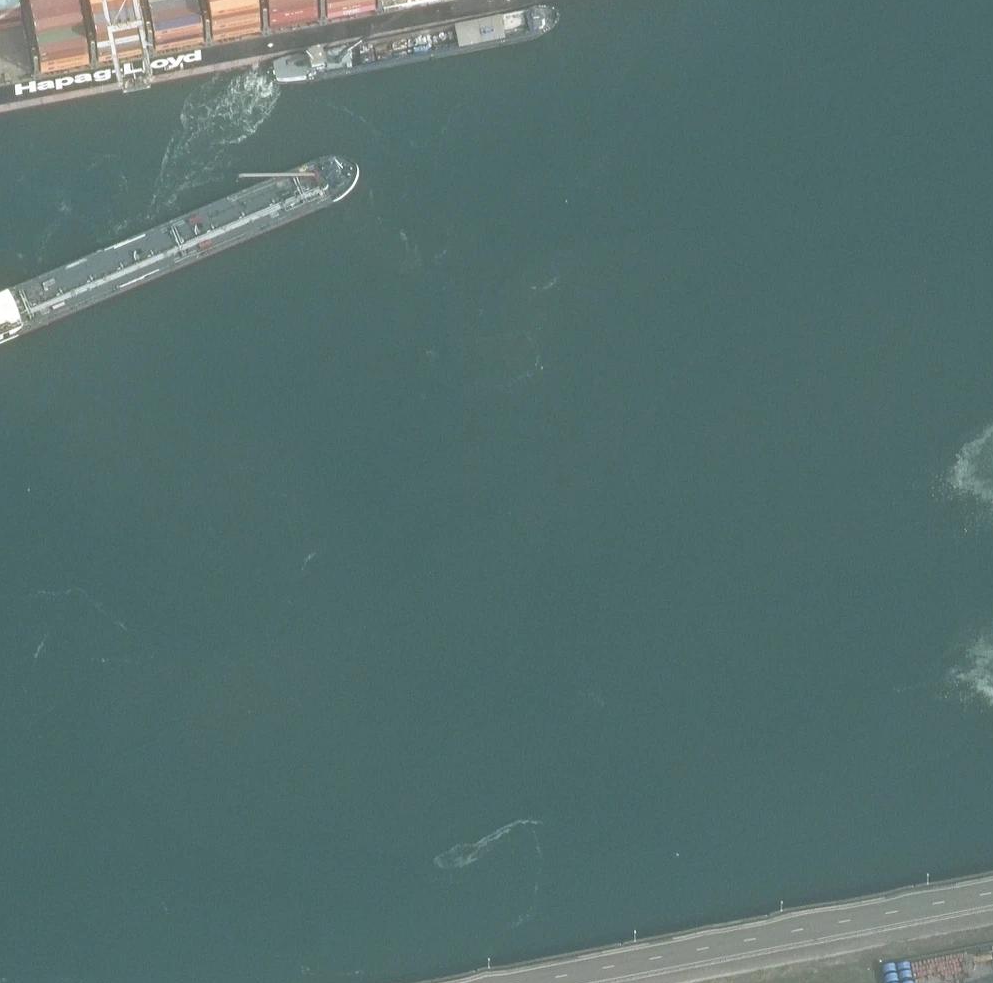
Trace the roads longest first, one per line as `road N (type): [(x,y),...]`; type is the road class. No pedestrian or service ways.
road 1 (unclassified): [(526,982),(992,893)]

